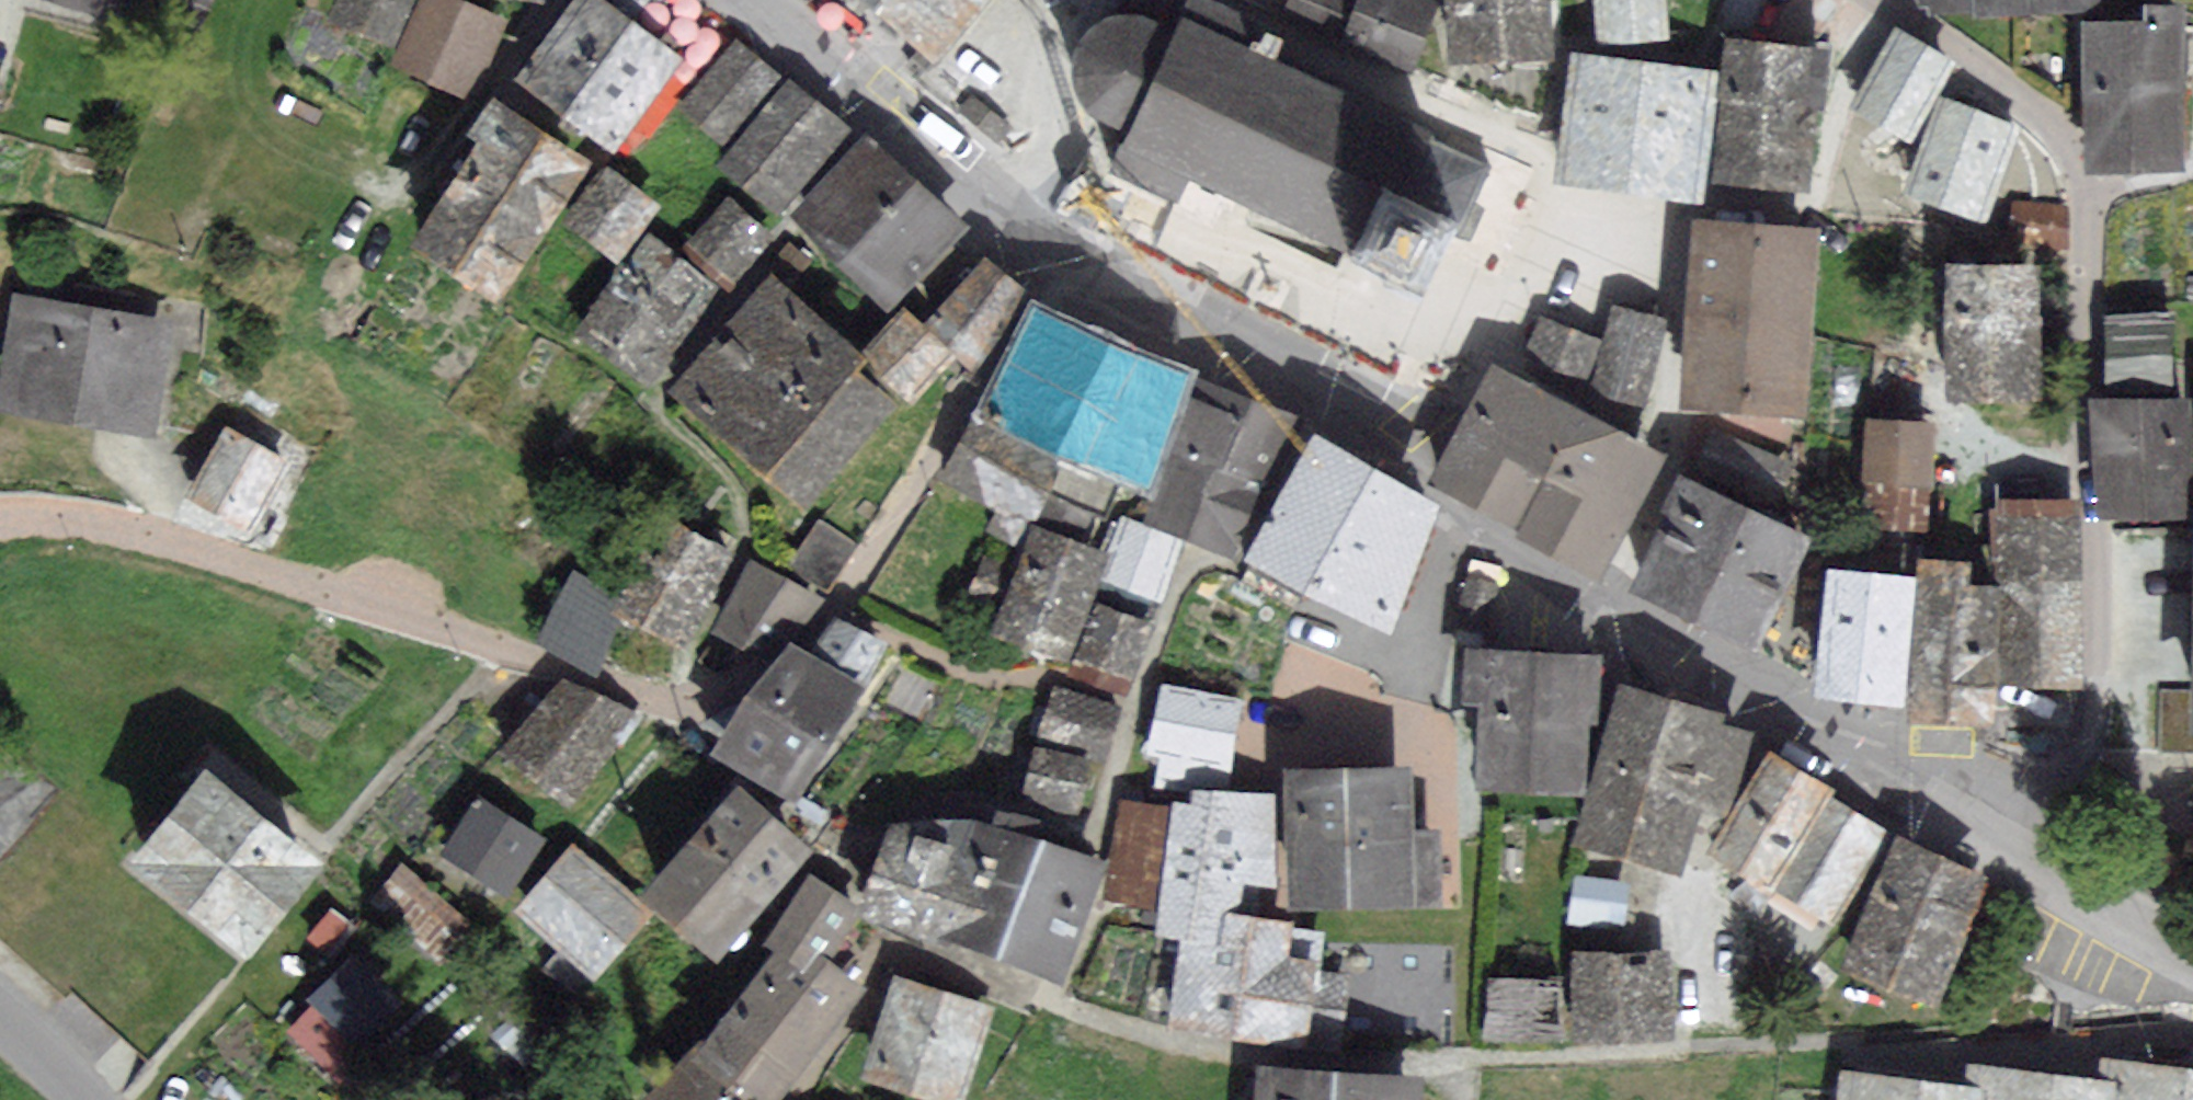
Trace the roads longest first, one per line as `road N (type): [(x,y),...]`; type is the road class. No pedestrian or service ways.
road 1 (residential): [(0,523),(105,527),(618,688),(701,698),(784,653),(844,591),(1062,257)]
road 2 (residential): [(1600,602),(1657,479),(1685,218),(1706,205),(1782,208),(1816,196),(1863,0)]
road 3 (residential): [(2084,195),(2095,910)]
road 4 (tertiary): [(1062,257),(1340,426),(1600,602)]
road 5 (tertiary): [(1600,602),(1779,702),(2095,910)]
road 6 (tertiary): [(778,30),(1029,231)]
road 7 (residential): [(1882,0),(2051,128),(2084,195)]
road 8 (residential): [(1029,231),(1051,180),(1039,87),(1044,59),(1075,0)]
road 9 (track): [(548,0),(437,156),(396,188)]
road 10 (track): [(2085,460),(2000,452),(1966,438),(1926,407)]

